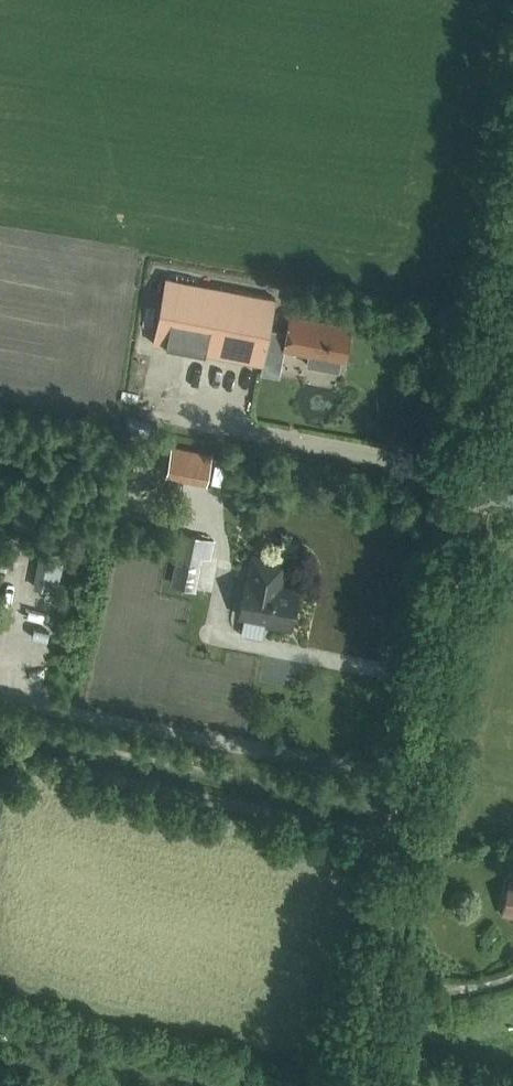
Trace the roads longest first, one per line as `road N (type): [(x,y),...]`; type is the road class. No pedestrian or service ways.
road 1 (unclassified): [(354,1085),(512,232)]

